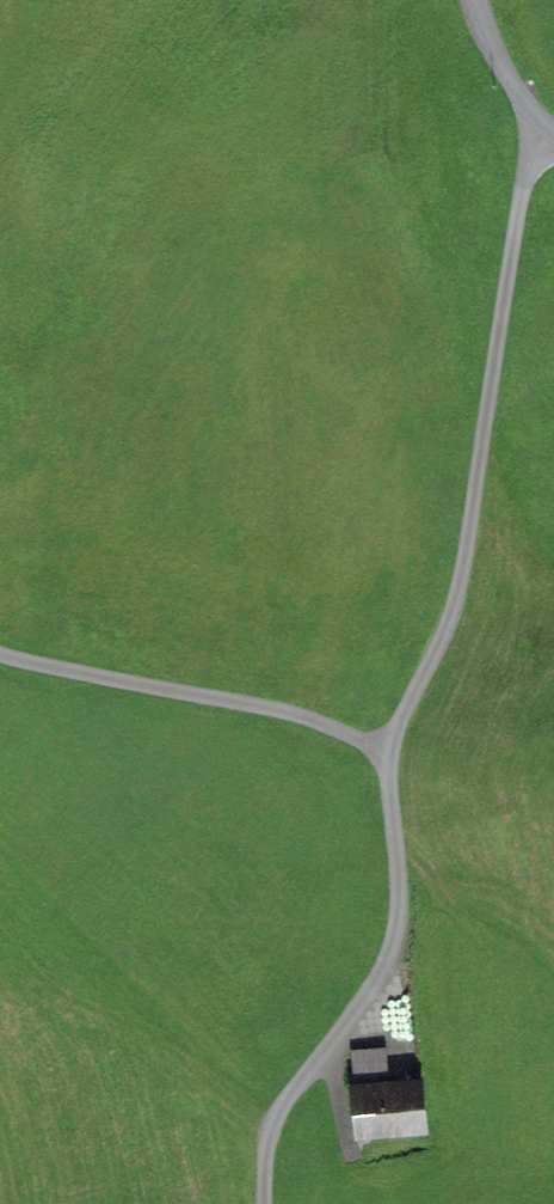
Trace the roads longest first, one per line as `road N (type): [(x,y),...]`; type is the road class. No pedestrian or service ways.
road 1 (track): [(266,1203),(273,1125),(393,953),(402,913),(400,839),(381,752),(456,607),(541,125)]
road 2 (track): [(0,653),(273,708),(381,752)]
road 3 (unclassified): [(477,0),(506,74),(553,135)]

